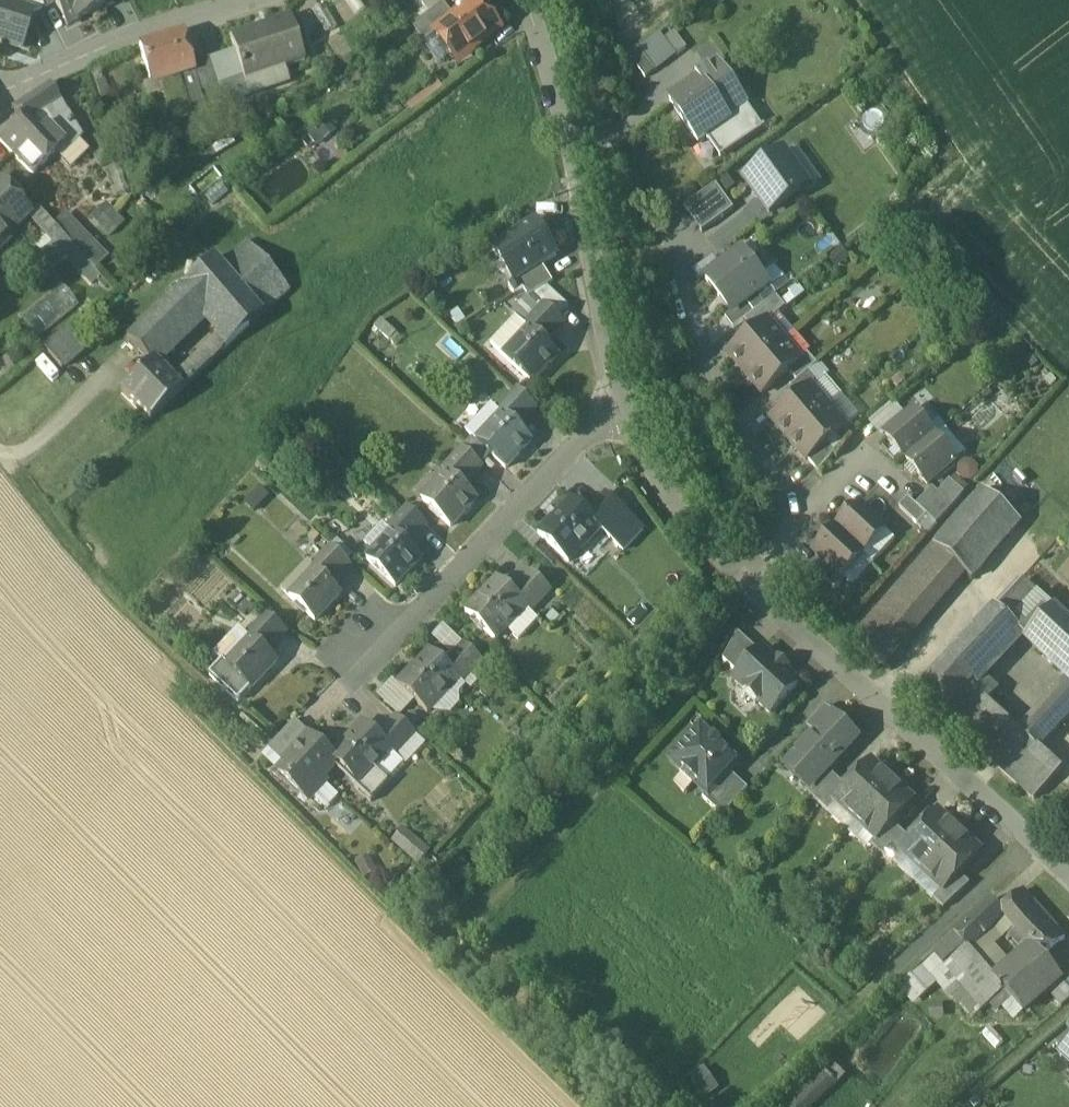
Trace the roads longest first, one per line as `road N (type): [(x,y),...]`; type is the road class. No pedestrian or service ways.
road 1 (track): [(685,1106),(476,923),(482,908),(682,699),(748,586)]
road 2 (residential): [(748,586),(1068,871)]
road 3 (residential): [(522,0),(571,141),(594,290),(627,405)]
road 4 (residential): [(627,405),(598,424),(365,651)]
road 5 (residential): [(804,516),(728,417),(681,262)]
road 6 (residential): [(1,91),(111,44),(249,0)]
road 7 (residential): [(627,405),(660,479),(748,586)]
road 8 (residential): [(804,516),(860,454),(905,492)]

